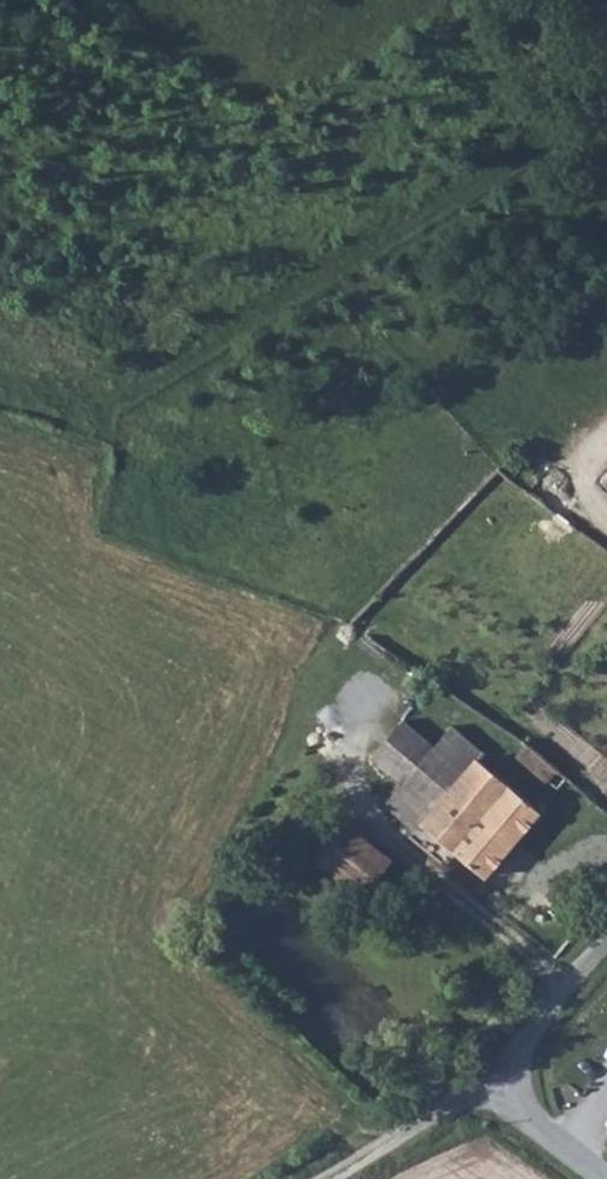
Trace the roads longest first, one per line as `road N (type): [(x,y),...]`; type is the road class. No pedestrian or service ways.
road 1 (track): [(499,1087),(331,1178)]

